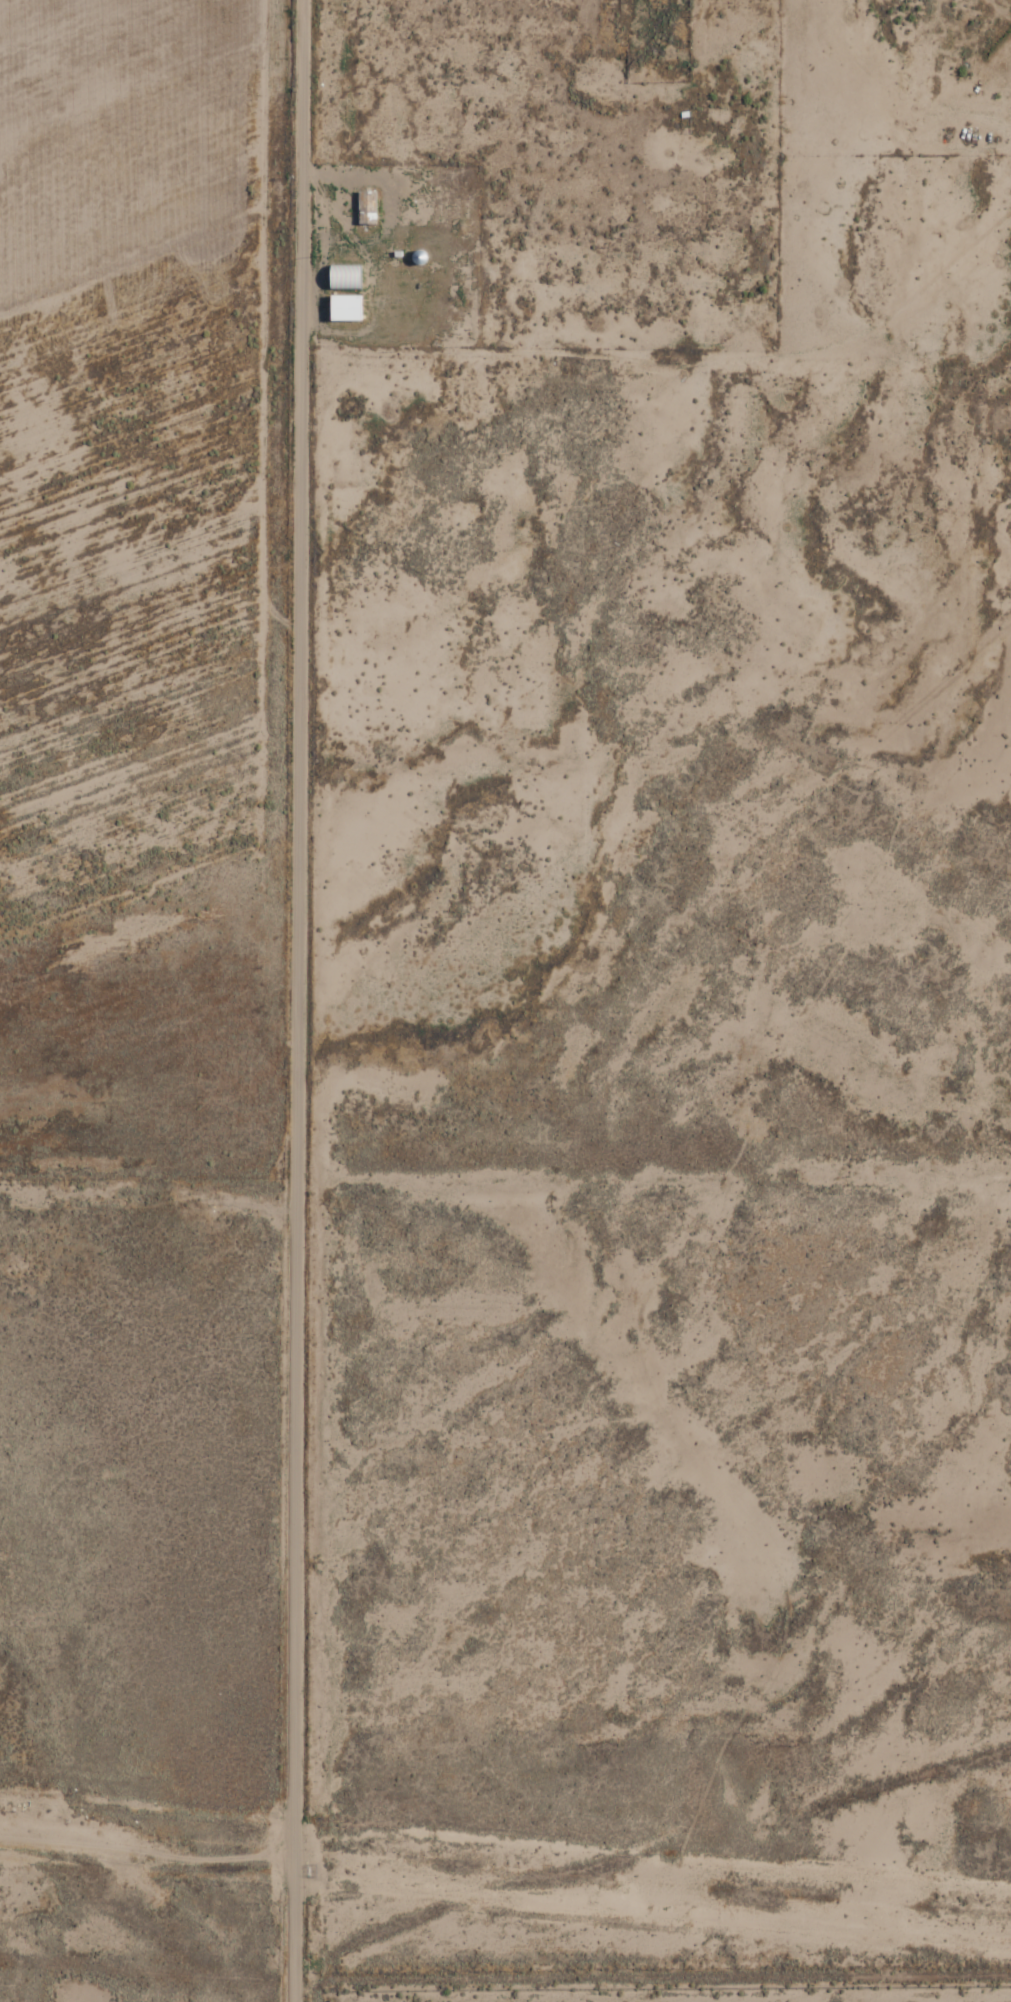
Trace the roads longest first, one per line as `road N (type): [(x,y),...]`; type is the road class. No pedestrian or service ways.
road 1 (residential): [(273,2001),(292,0)]
road 2 (track): [(273,1954),(0,1910)]

